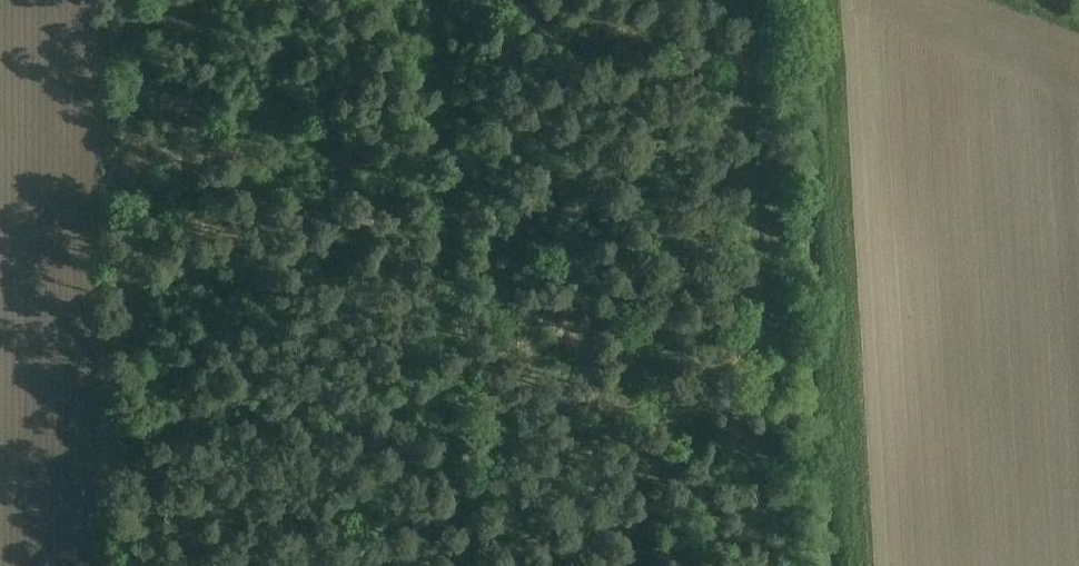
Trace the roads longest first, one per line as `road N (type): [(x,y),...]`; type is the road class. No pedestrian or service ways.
road 1 (track): [(454,565),(434,0)]

